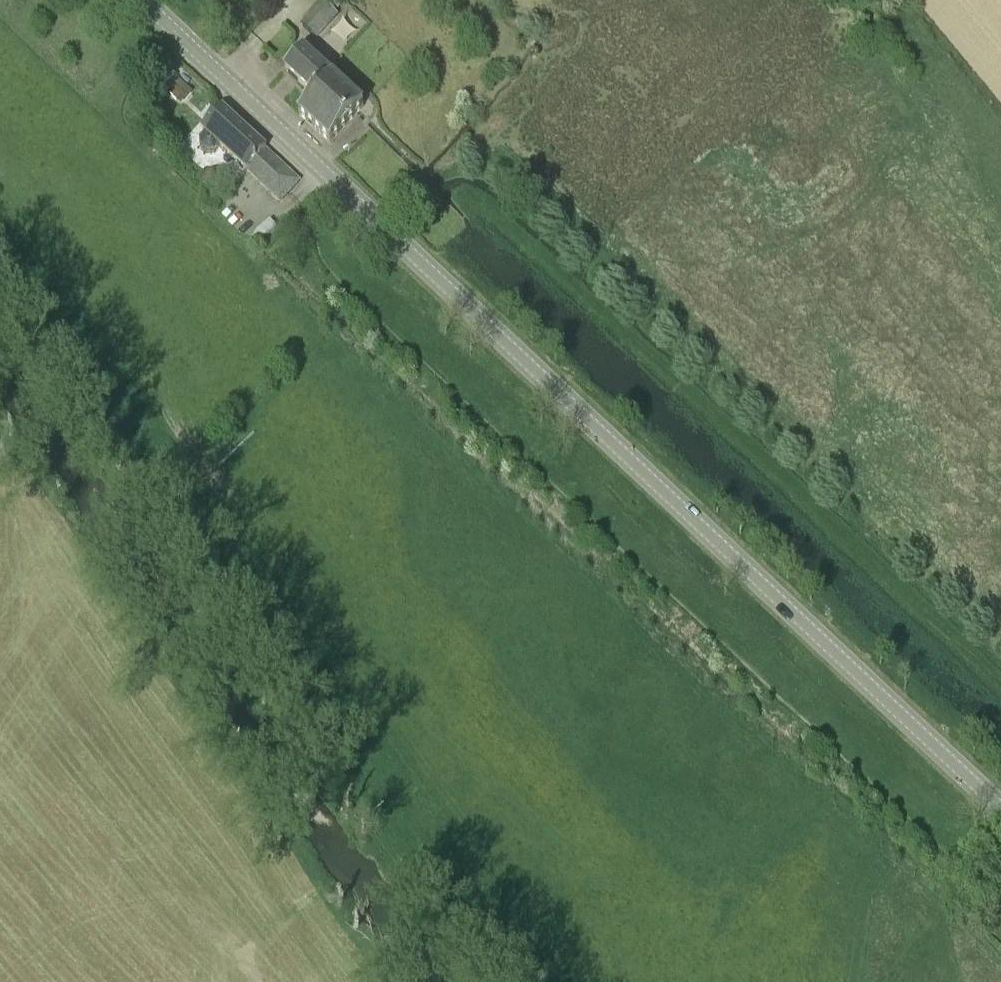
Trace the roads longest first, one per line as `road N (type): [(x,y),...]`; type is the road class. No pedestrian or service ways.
road 1 (secondary): [(1000,802),(142,0)]

